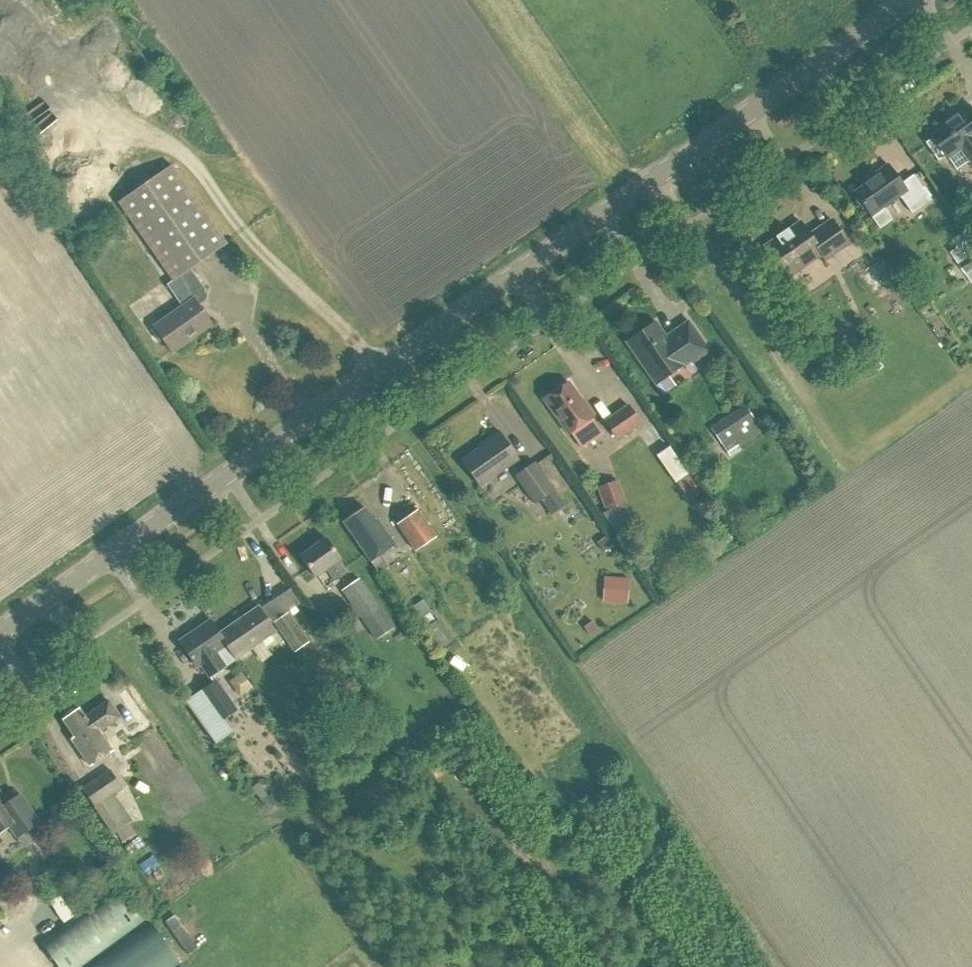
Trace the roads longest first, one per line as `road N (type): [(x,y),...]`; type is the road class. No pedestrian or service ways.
road 1 (tertiary): [(0,630),(906,0)]

